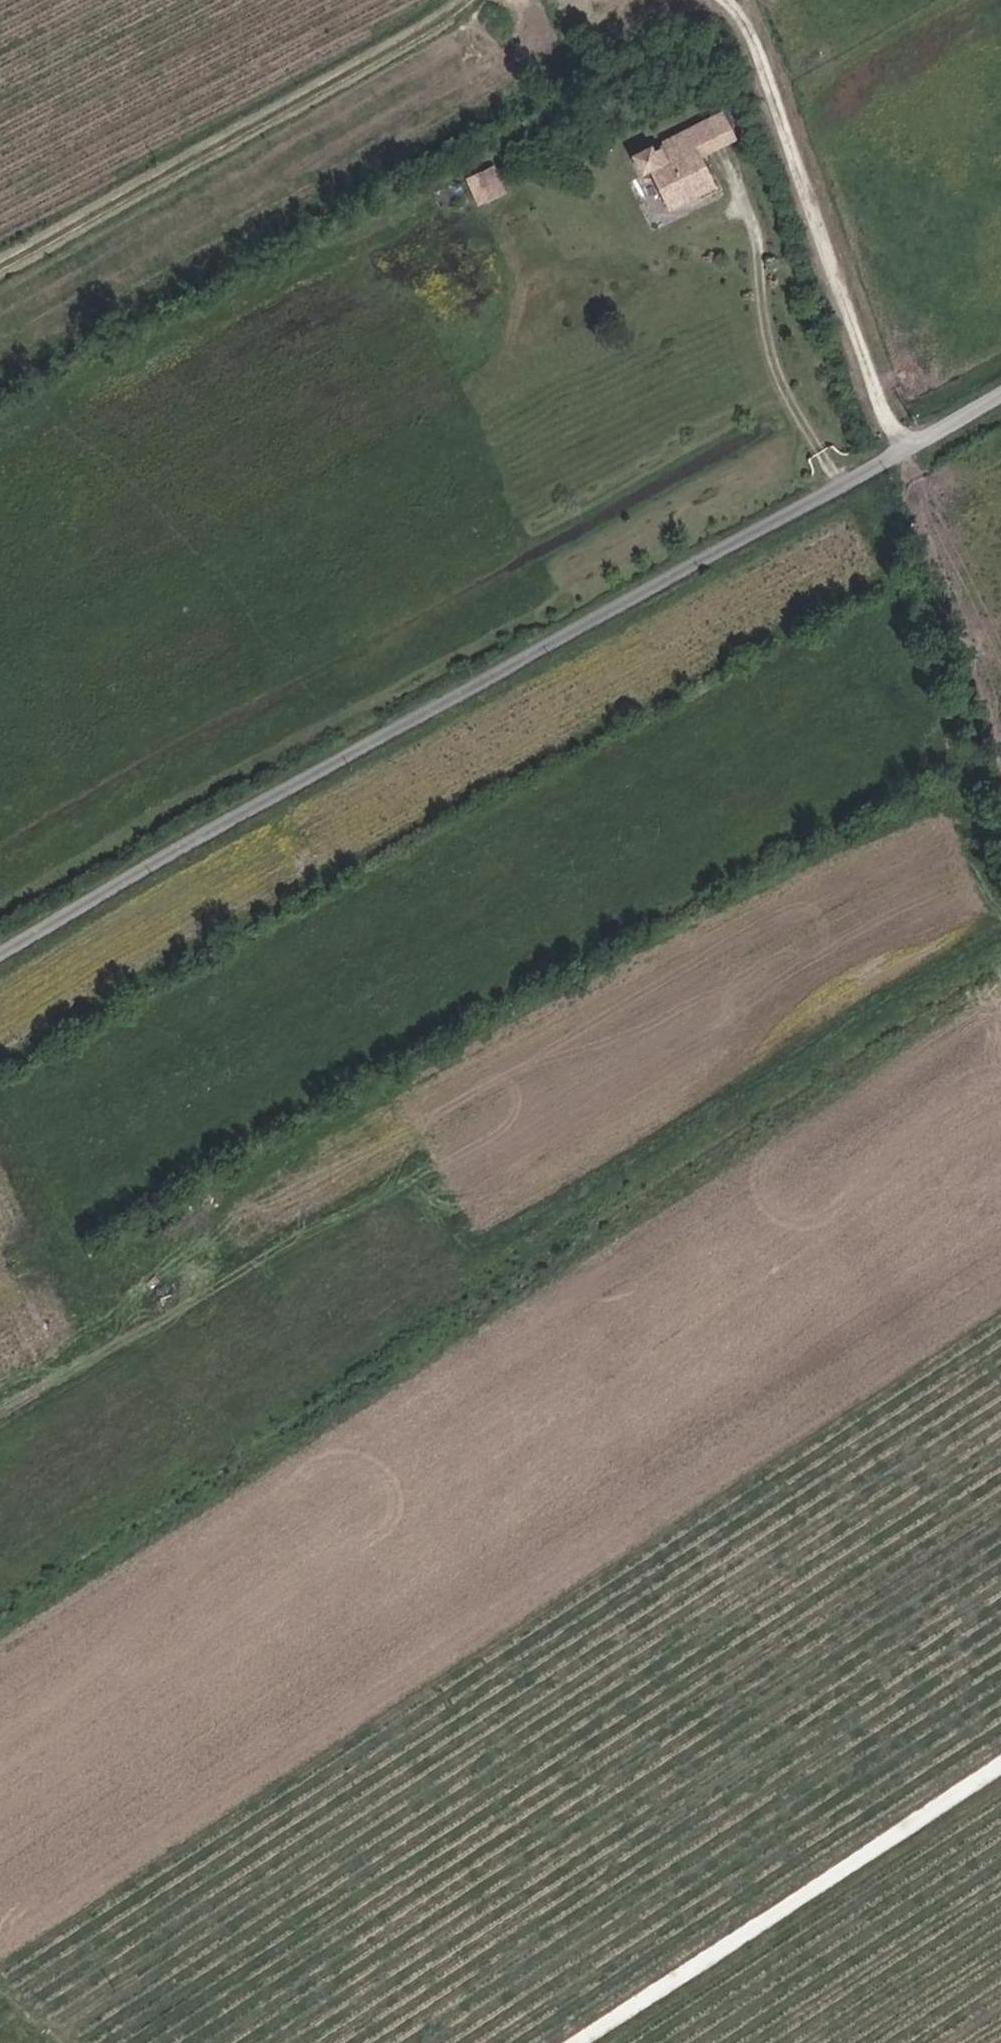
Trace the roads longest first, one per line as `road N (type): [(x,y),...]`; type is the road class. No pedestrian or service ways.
road 1 (unclassified): [(0,973),(1000,391)]
road 2 (track): [(0,261),(470,0)]
road 3 (residential): [(583,2042),(1000,1773)]
road 4 (track): [(714,0),(745,18),(868,358),(912,443)]

